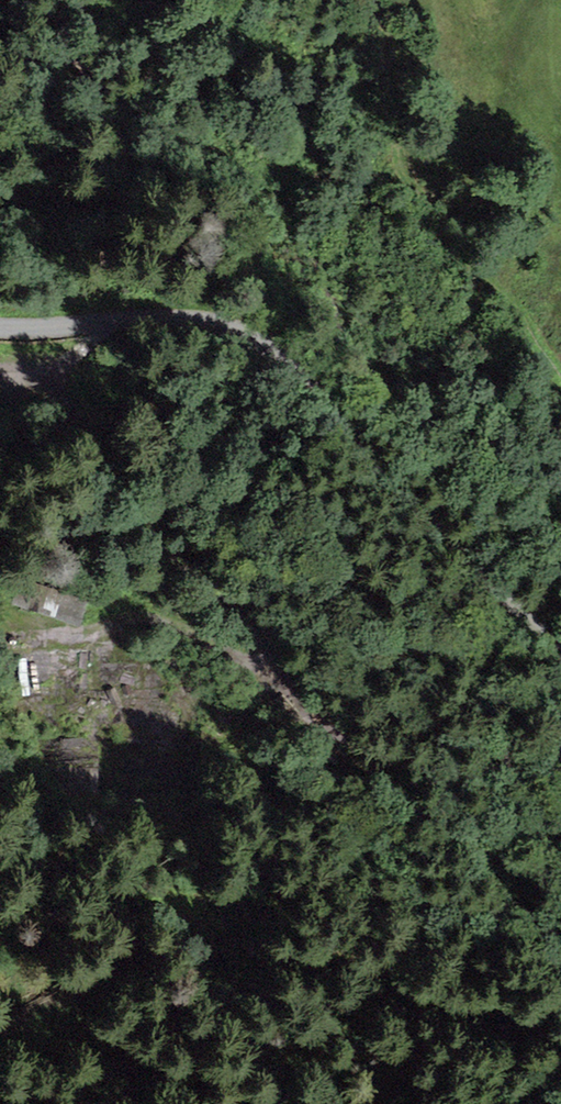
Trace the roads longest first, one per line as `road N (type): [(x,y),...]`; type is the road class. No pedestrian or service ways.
road 1 (unclassified): [(560,648),(316,387),(247,333),(184,319),(0,320)]
road 2 (track): [(109,620),(143,613),(254,664),(268,661),(272,648),(245,608),(161,541),(66,408),(67,365),(103,323)]

